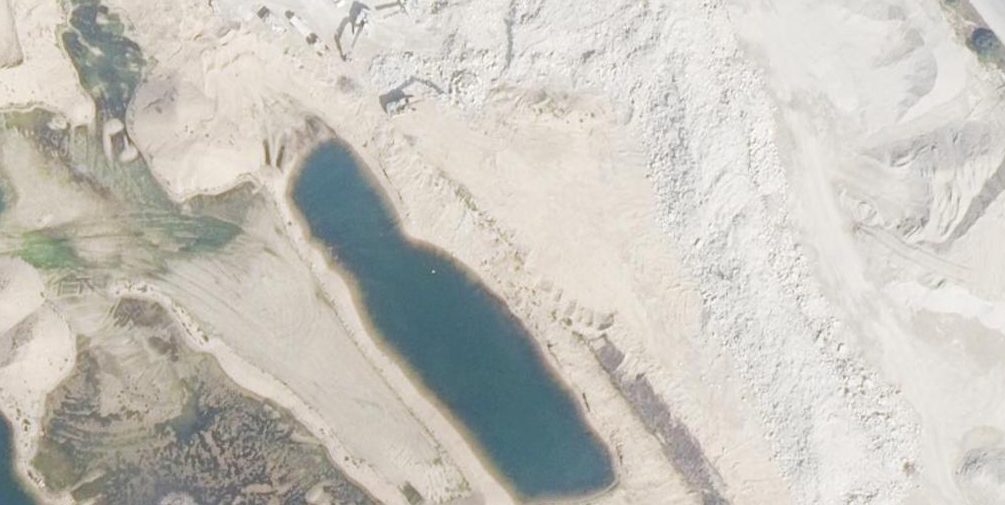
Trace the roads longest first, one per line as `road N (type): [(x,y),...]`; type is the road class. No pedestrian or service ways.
road 1 (track): [(0,468),(421,0)]

